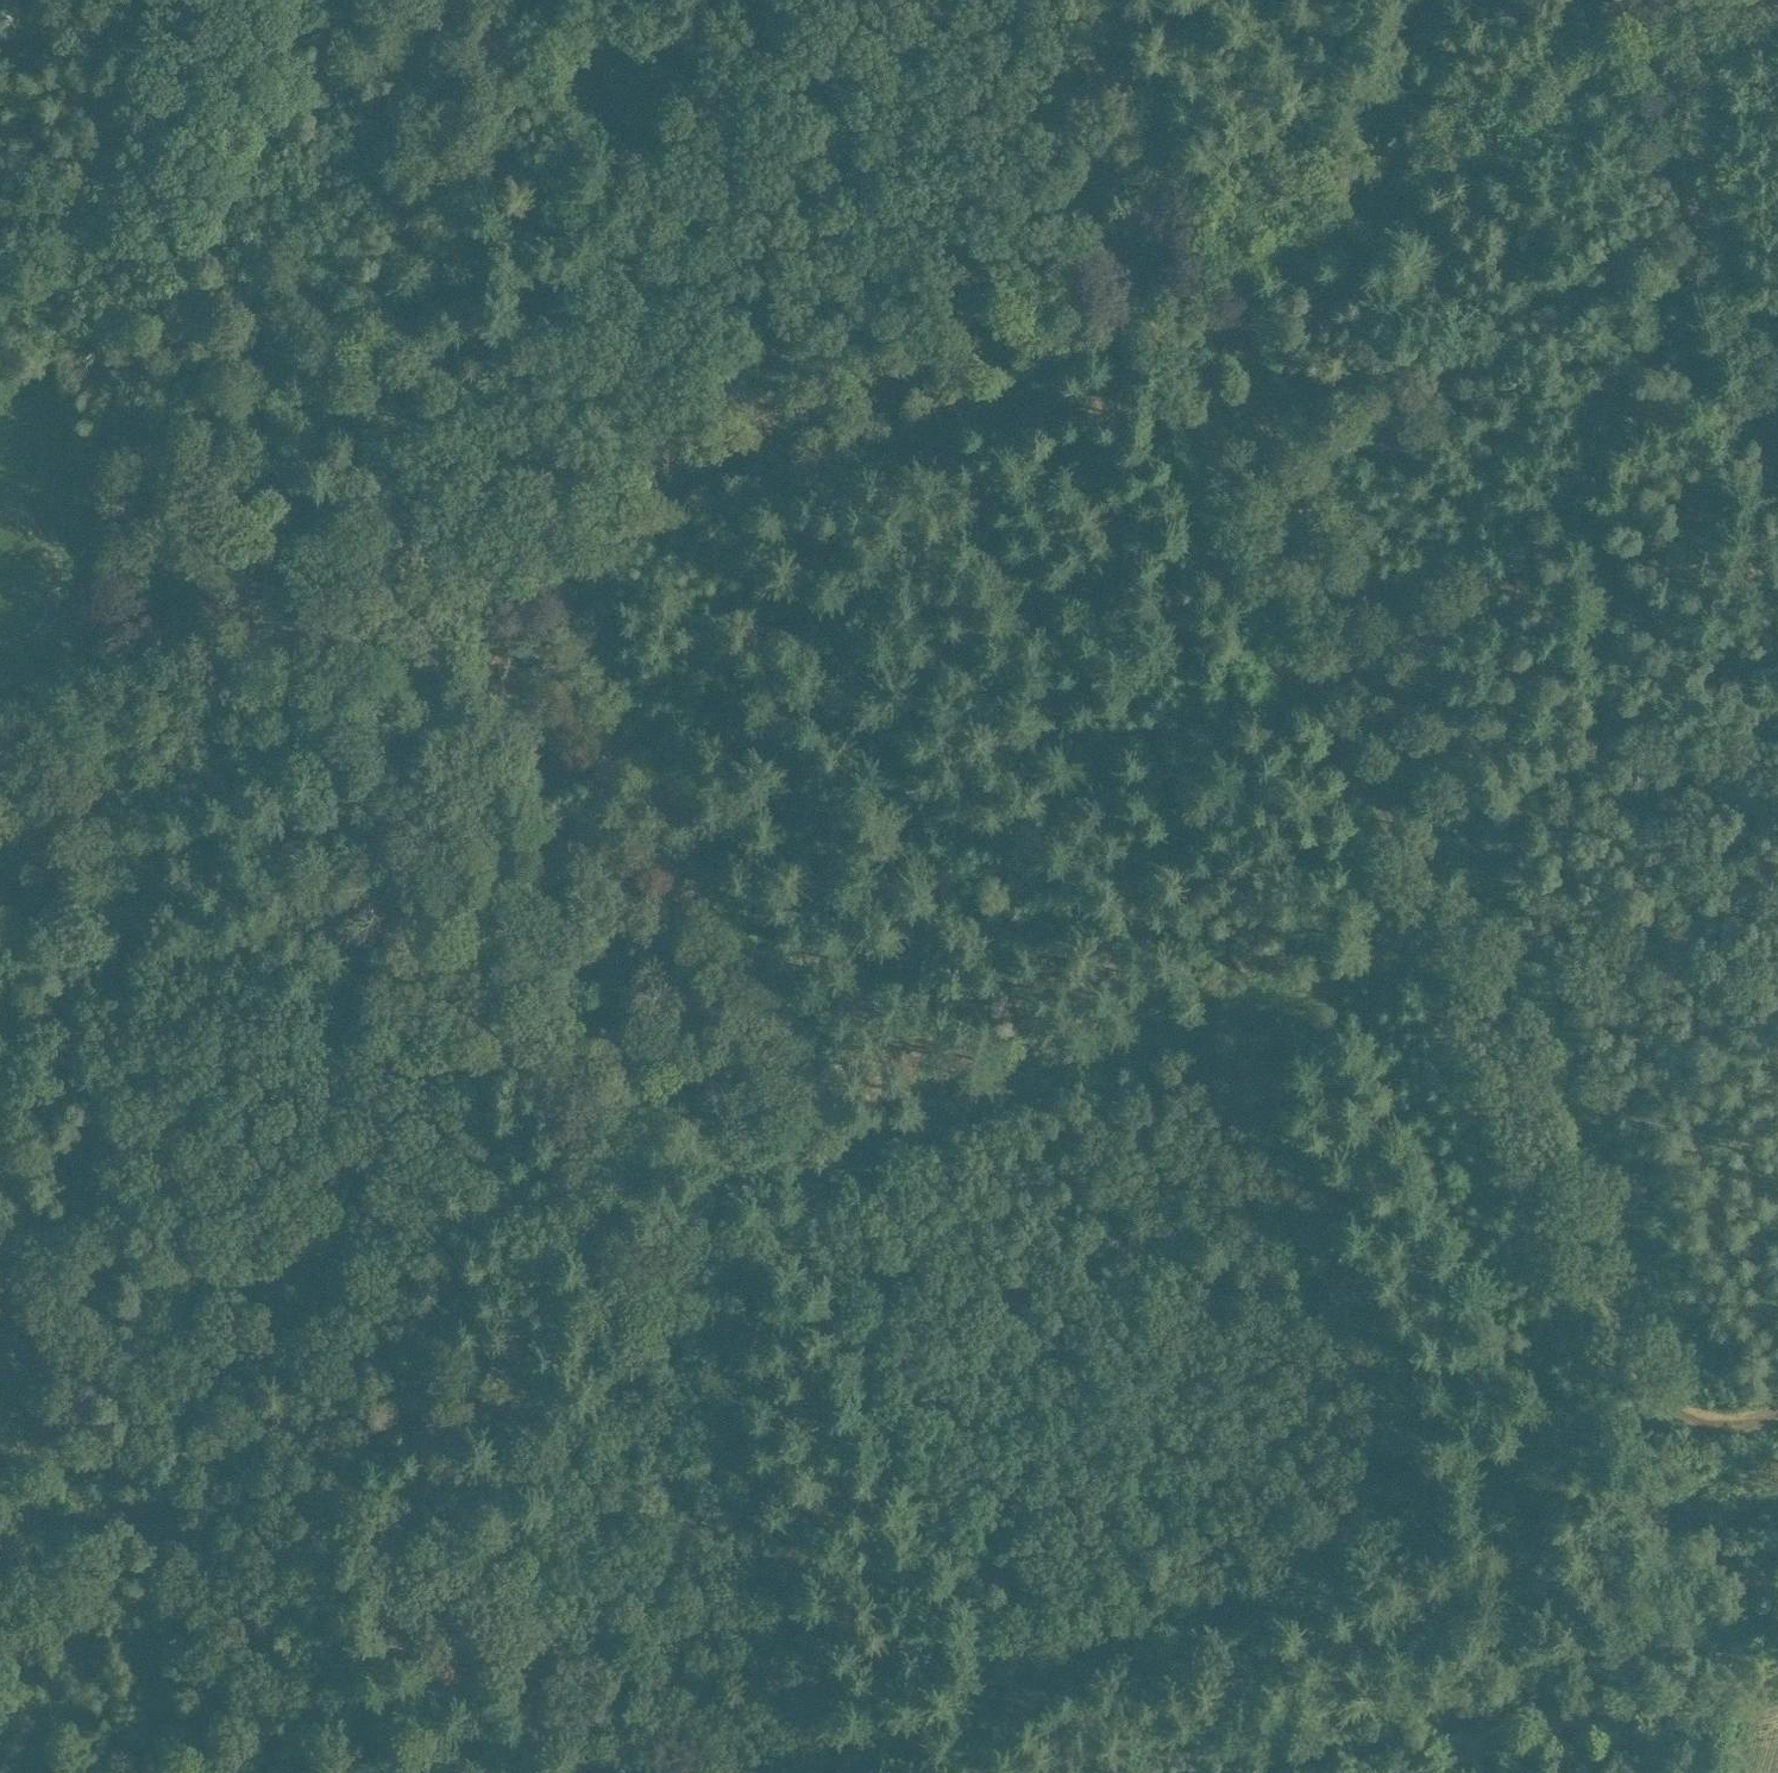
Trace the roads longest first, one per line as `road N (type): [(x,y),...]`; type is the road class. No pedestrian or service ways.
road 1 (track): [(1747,0),(220,657)]
road 2 (track): [(1777,1369),(1648,1437),(1140,261)]
road 3 (track): [(1388,1772),(1777,1671)]
road 4 (track): [(1148,256),(1029,0)]

